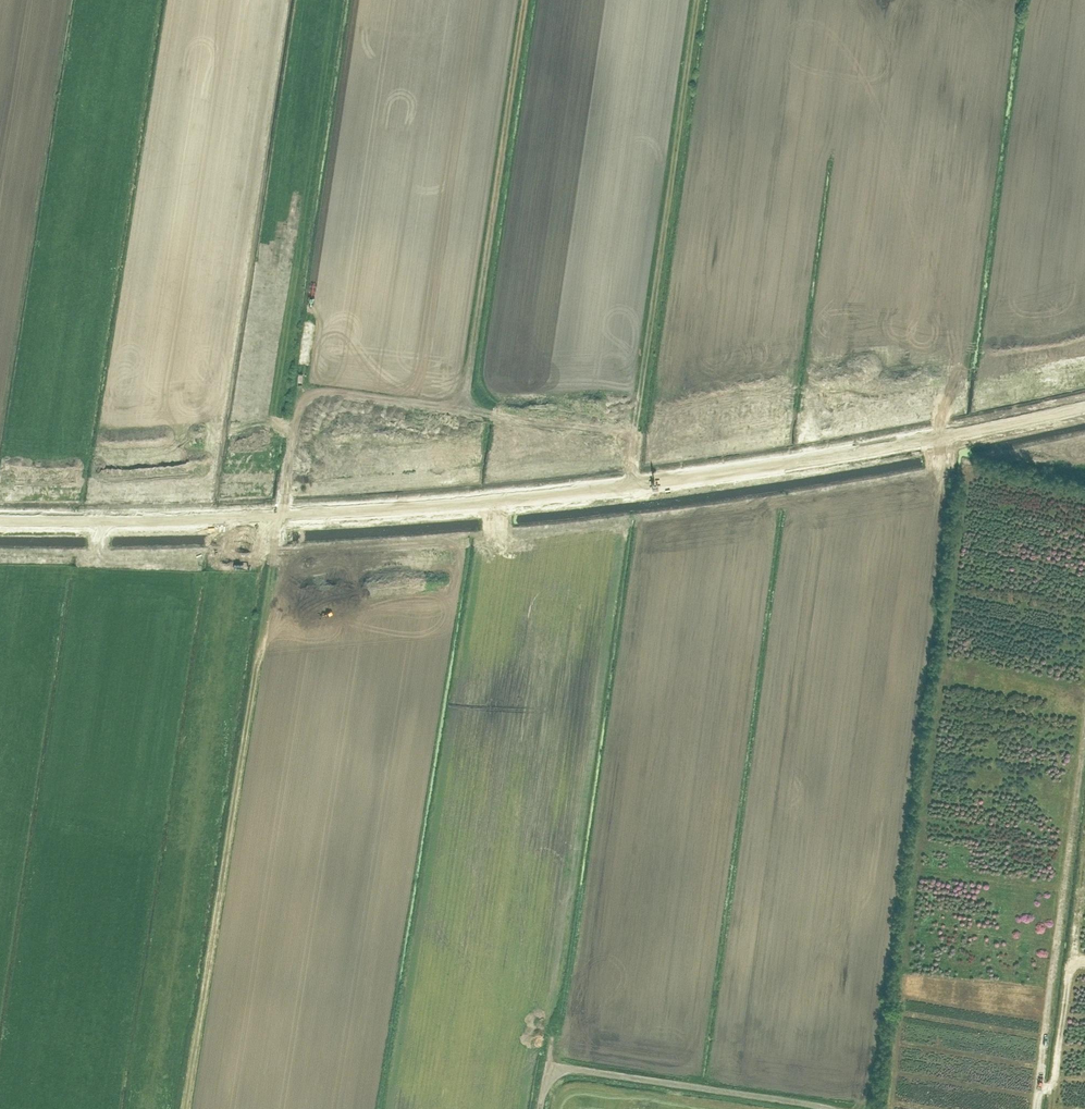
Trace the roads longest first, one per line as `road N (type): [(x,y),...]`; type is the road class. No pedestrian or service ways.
road 1 (unclassified): [(0,519),(307,514),(544,496),(832,456),(1084,405)]
road 2 (unclassified): [(541,1108),(552,1075),(566,1067),(829,1108)]
road 3 (track): [(1038,1089),(1057,1081),(1071,967),(1084,960)]
road 4 (track): [(1035,1108),(1053,970)]

